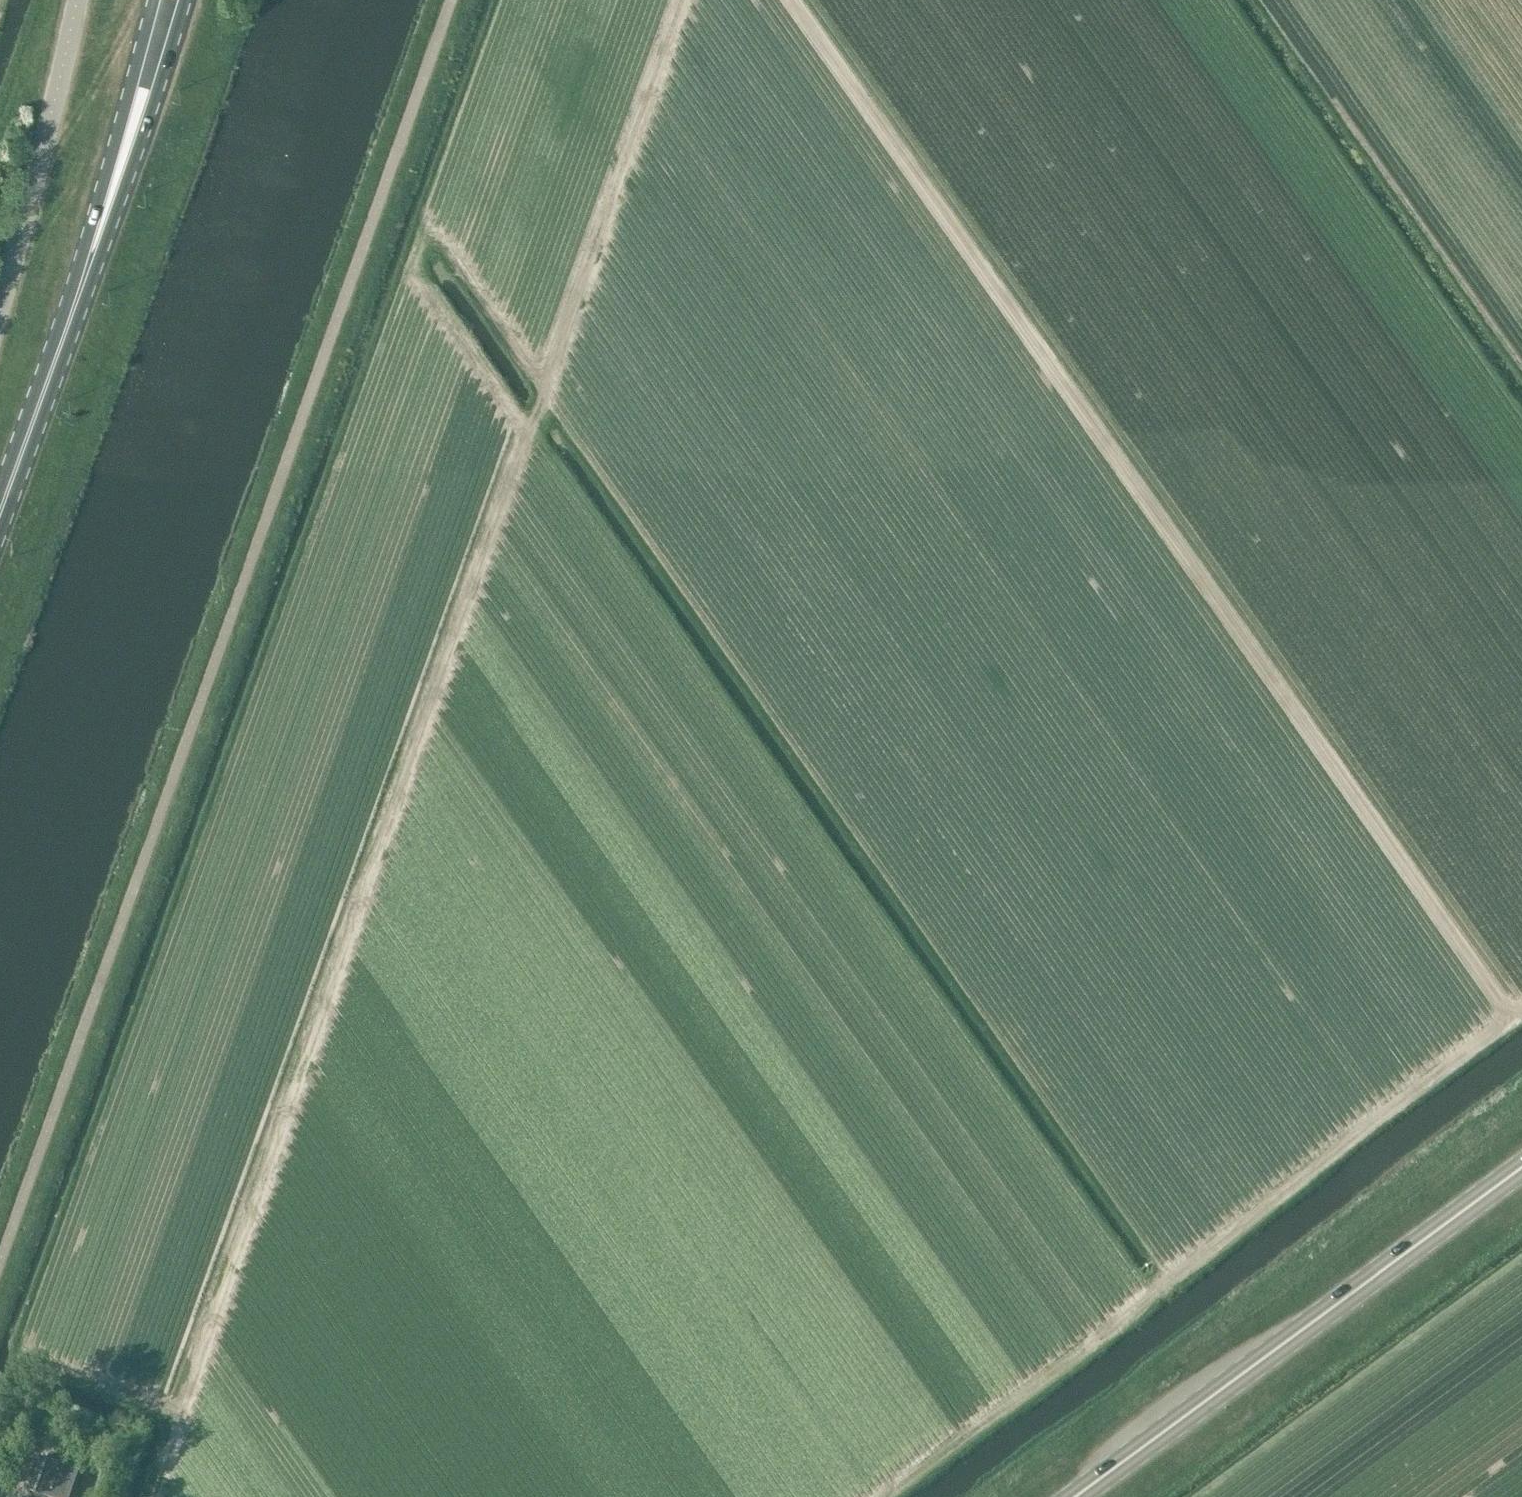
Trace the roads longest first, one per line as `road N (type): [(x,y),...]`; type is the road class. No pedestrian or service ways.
road 1 (primary): [(1076,1496),(1521,1169)]
road 2 (primary): [(69,322),(184,0)]
road 3 (primary): [(155,0),(69,322)]
road 4 (unclassified): [(77,0),(0,310)]
road 5 (primary): [(0,512),(69,322)]

